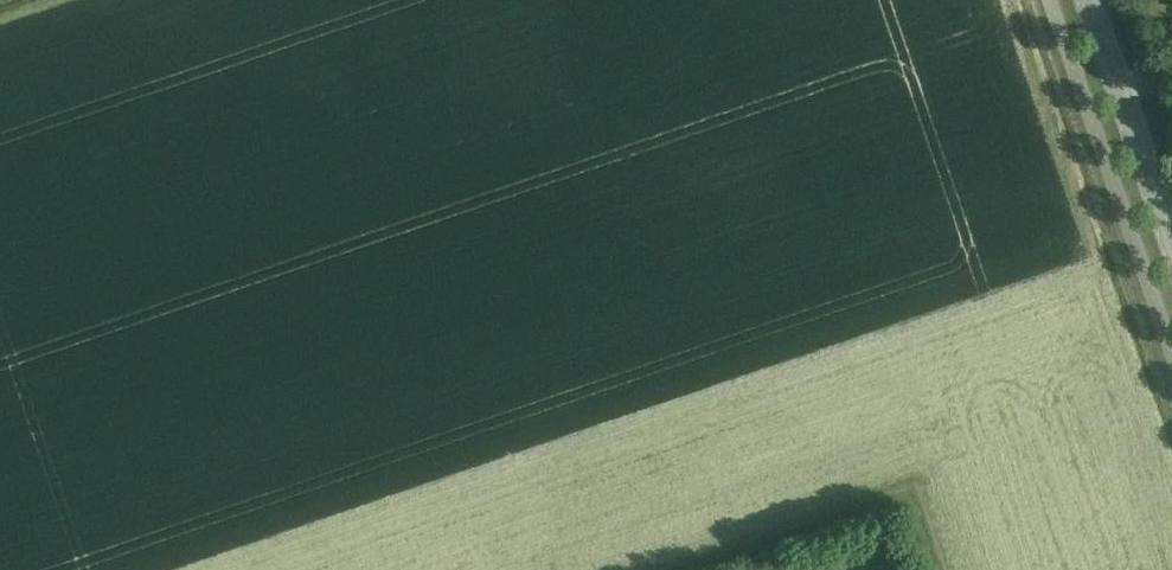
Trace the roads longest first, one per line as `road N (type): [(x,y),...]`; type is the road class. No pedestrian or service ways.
road 1 (secondary): [(1171,265),(1080,0)]

